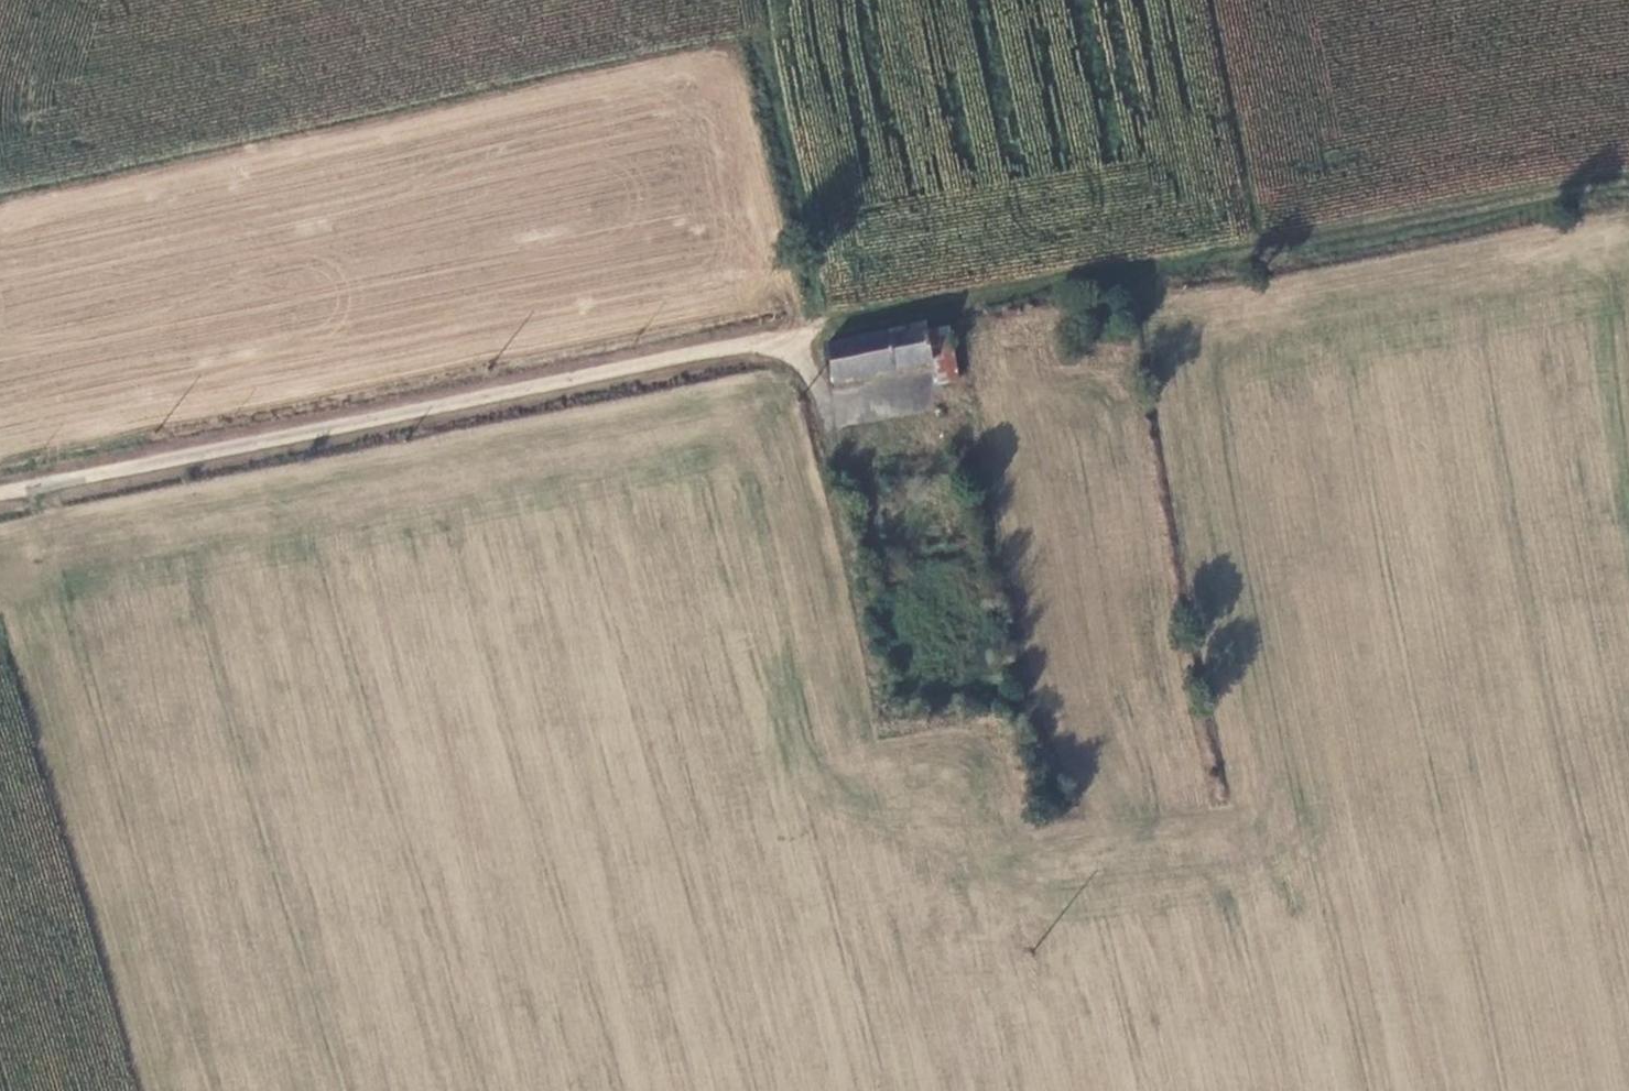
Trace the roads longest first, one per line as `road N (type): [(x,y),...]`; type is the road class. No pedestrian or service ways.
road 1 (track): [(791,344),(814,330),(883,314),(1275,266),(1628,194)]
road 2 (unclassified): [(0,497),(791,344)]
road 3 (track): [(791,344),(815,311),(760,28)]

